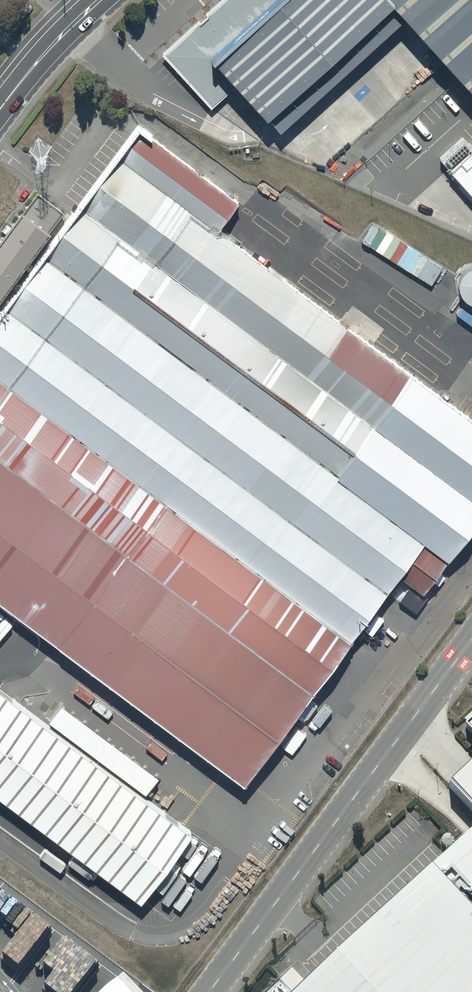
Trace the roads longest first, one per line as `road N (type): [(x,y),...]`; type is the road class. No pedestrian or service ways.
road 1 (unclassified): [(471,637),(210,991)]
road 2 (secondary): [(0,106),(97,0)]

